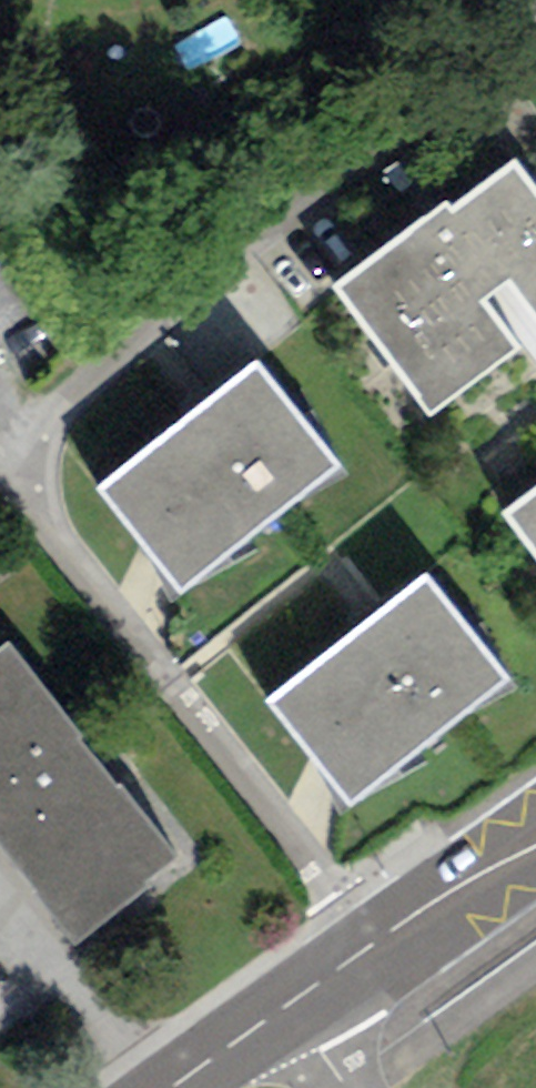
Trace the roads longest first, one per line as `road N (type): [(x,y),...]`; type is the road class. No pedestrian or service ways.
road 1 (residential): [(0,399),(535,39)]
road 2 (residential): [(370,947),(0,452)]
road 3 (primary): [(370,947),(535,830)]
road 4 (primary): [(175,1087),(305,997)]

